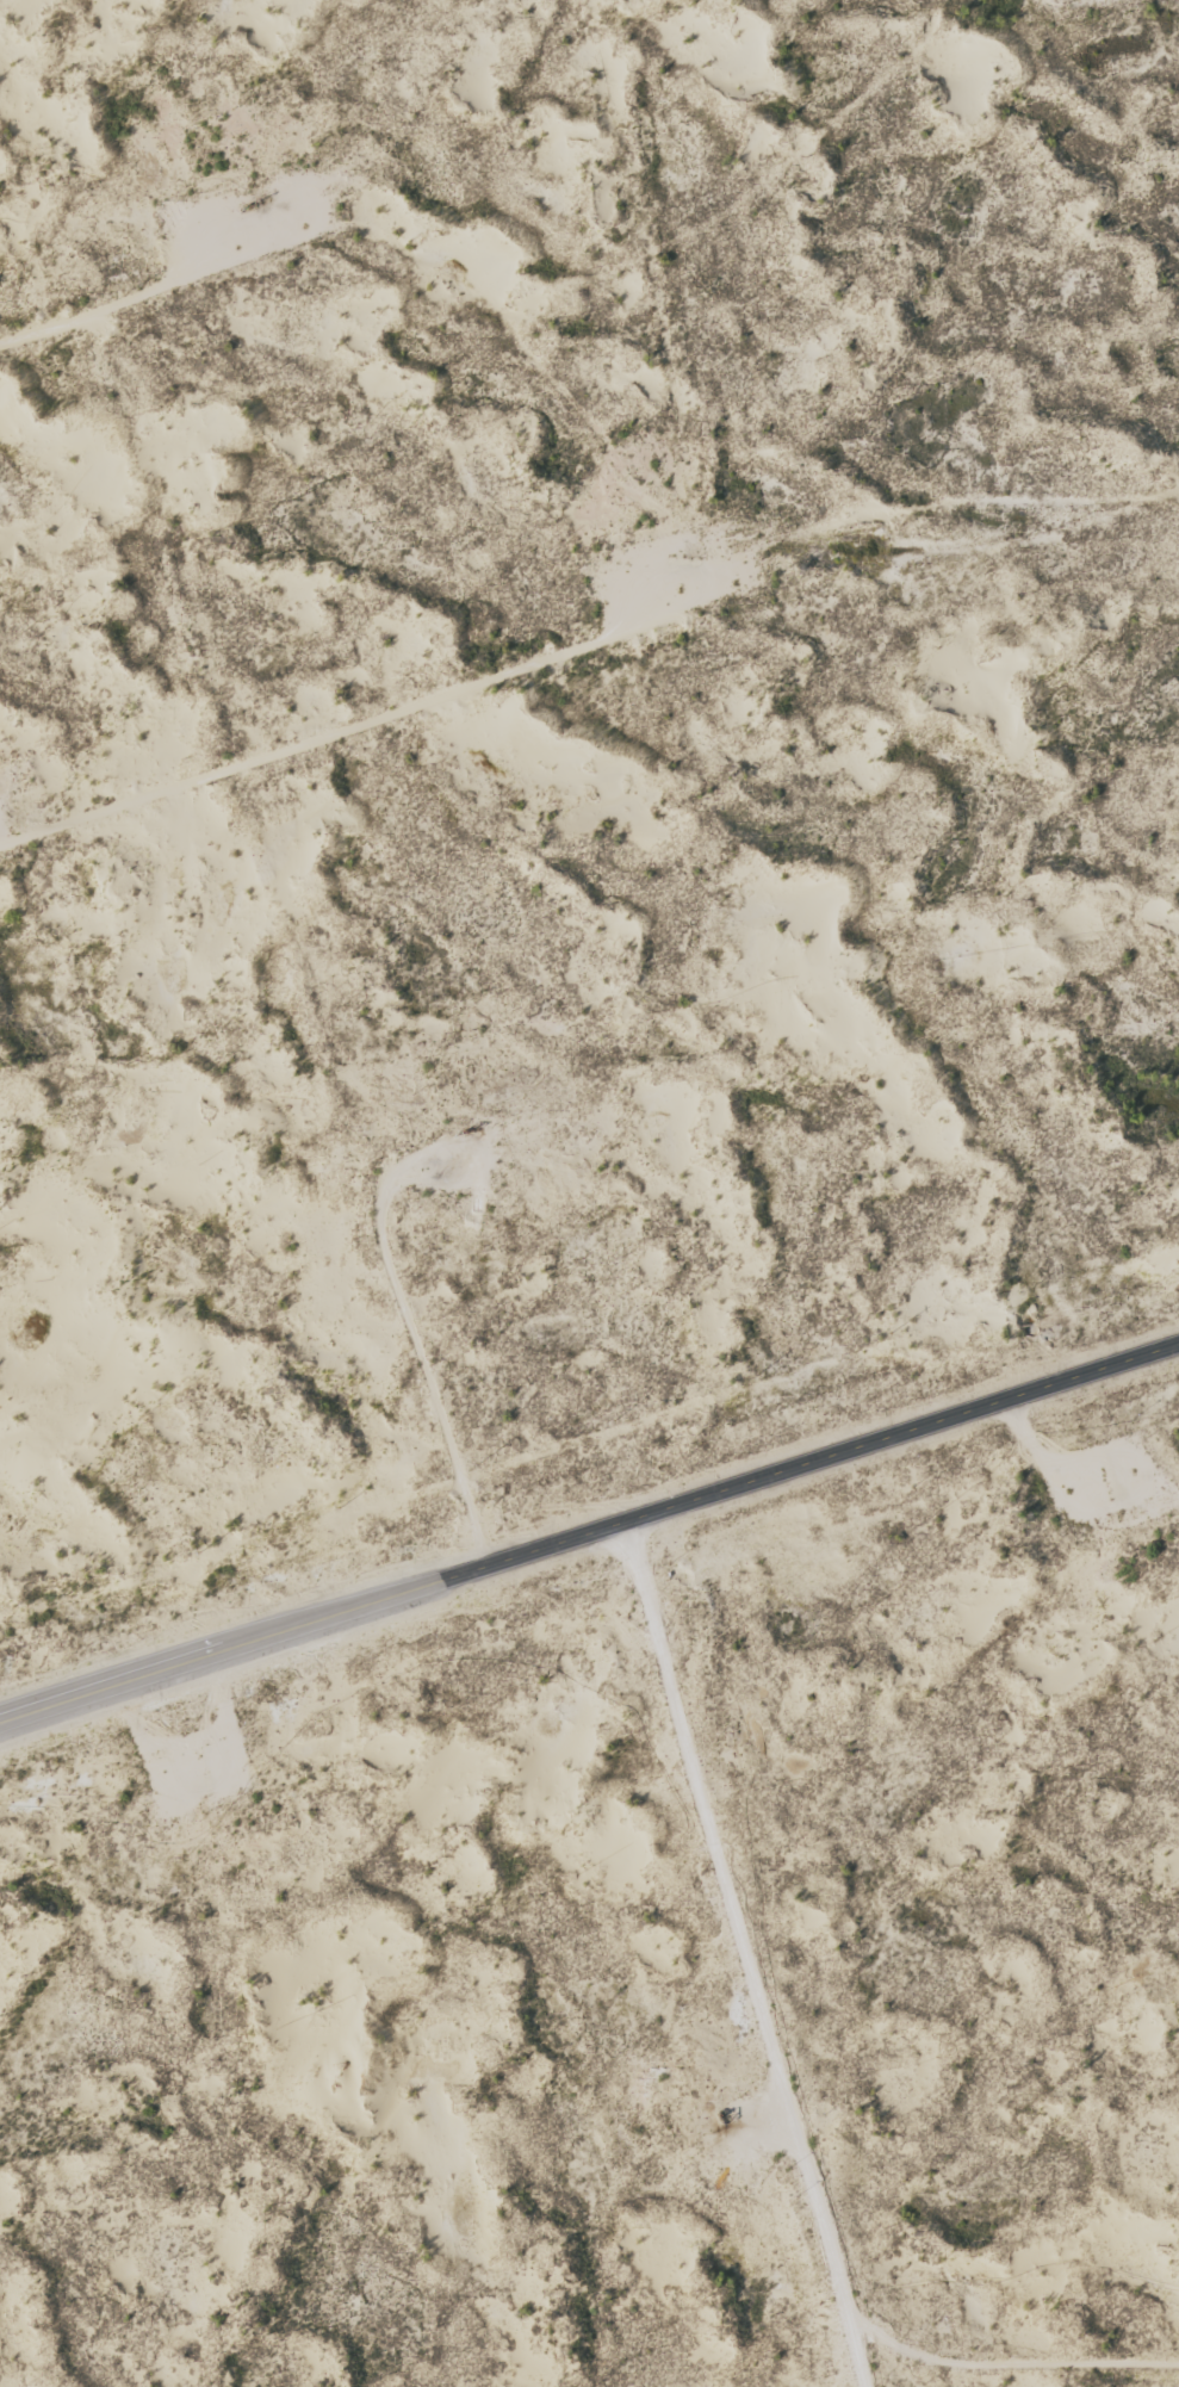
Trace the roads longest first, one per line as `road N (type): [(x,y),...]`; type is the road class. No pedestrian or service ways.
road 1 (secondary): [(0,1720),(1178,1340)]

